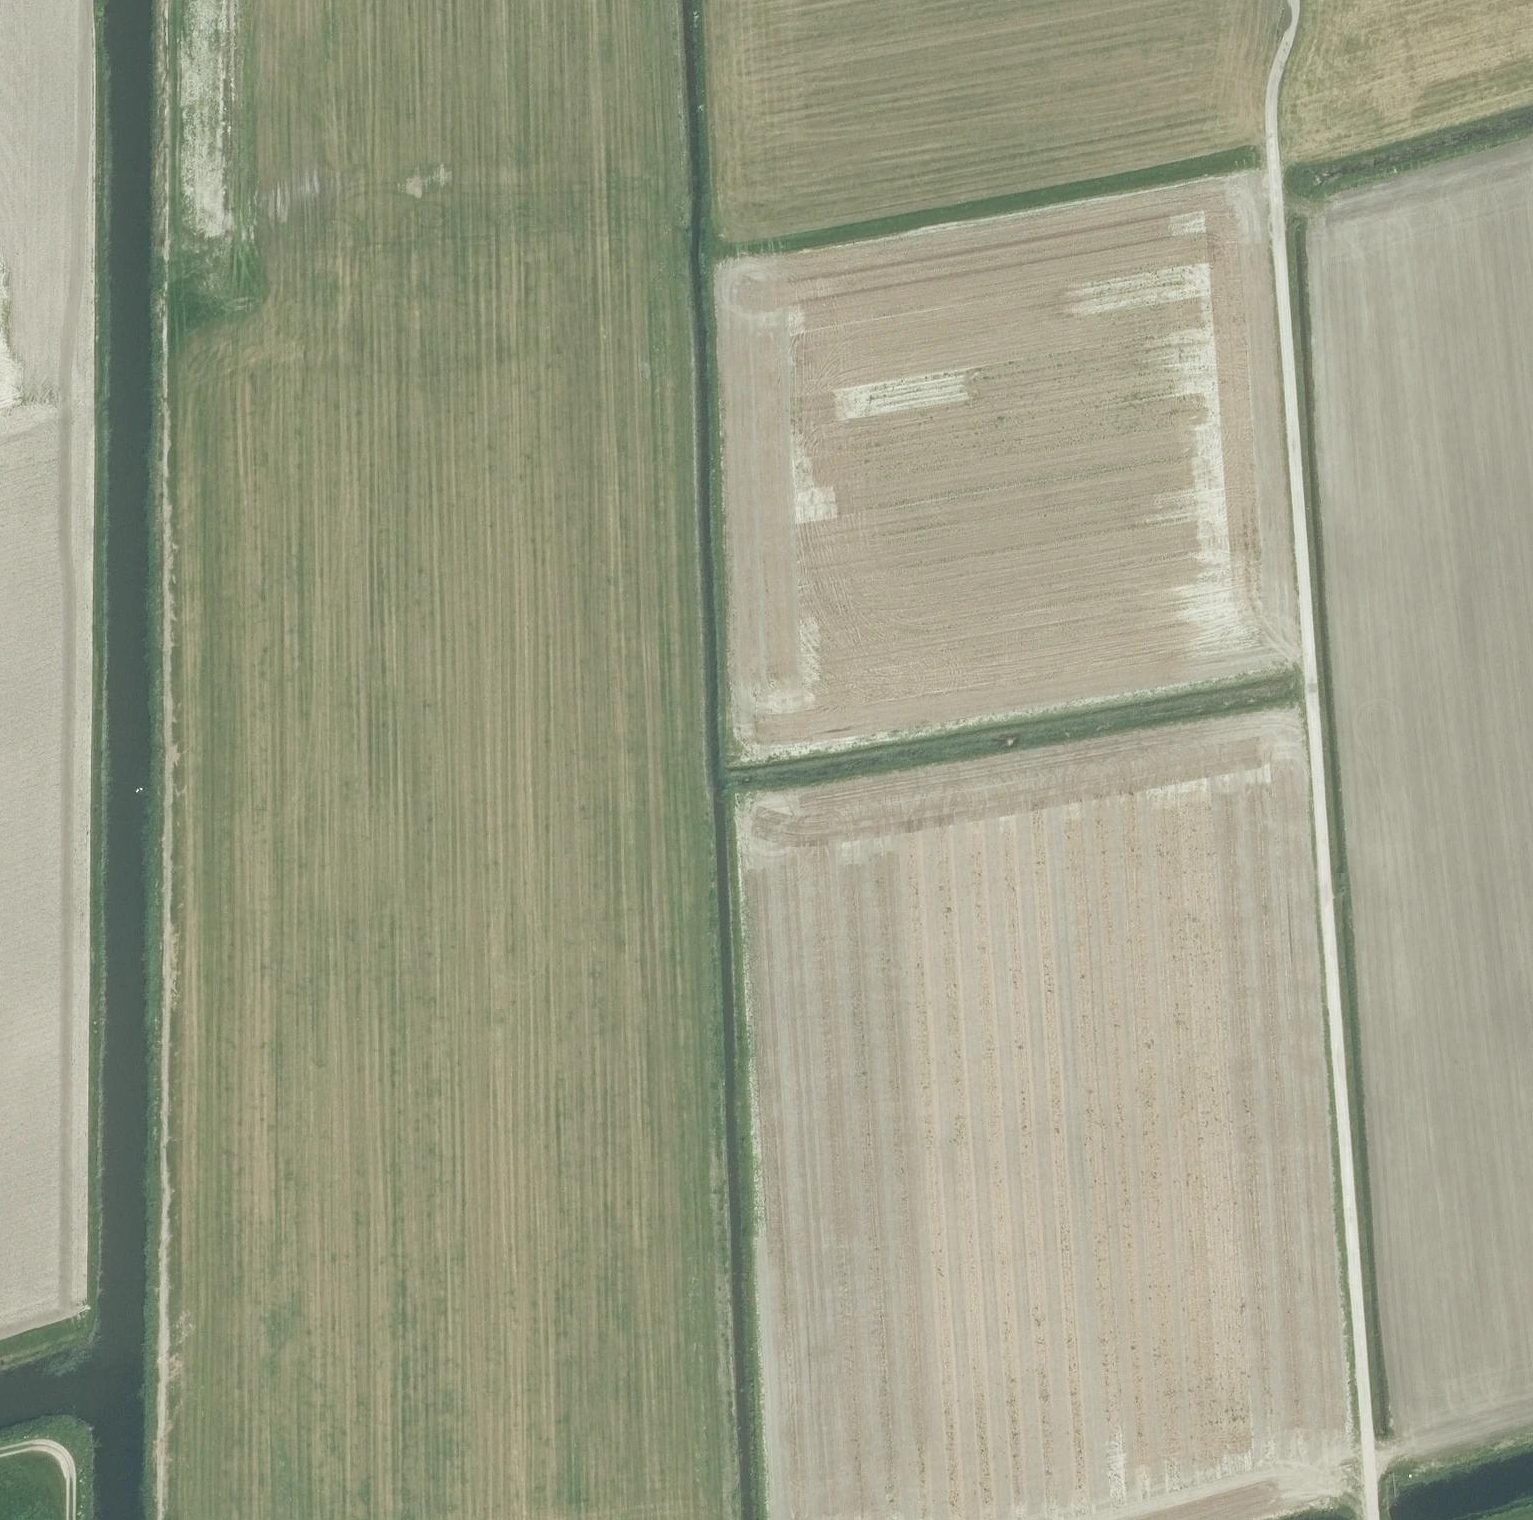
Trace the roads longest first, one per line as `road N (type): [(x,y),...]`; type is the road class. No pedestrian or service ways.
road 1 (unclassified): [(71,1519),(63,1452),(44,1443),(0,1451)]

